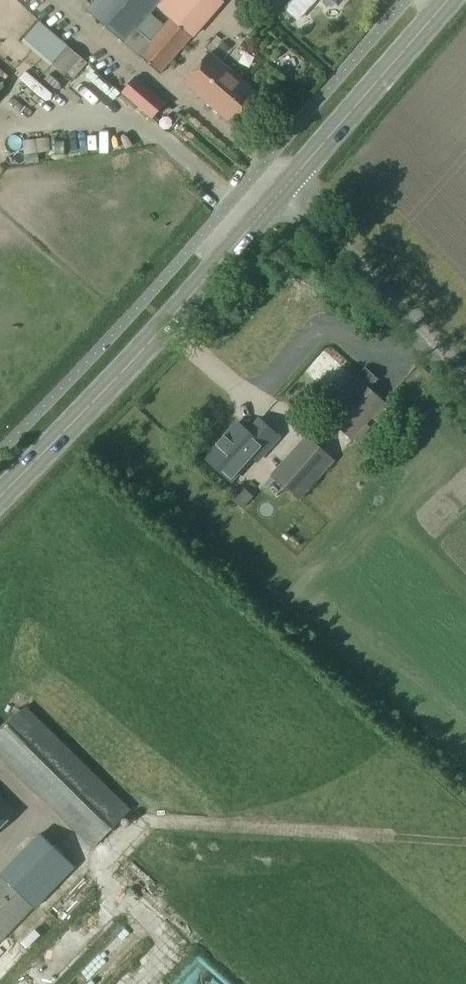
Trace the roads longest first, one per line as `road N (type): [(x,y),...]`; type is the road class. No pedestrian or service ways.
road 1 (primary): [(0,501),(141,357),(453,0)]
road 2 (track): [(465,383),(284,192)]

